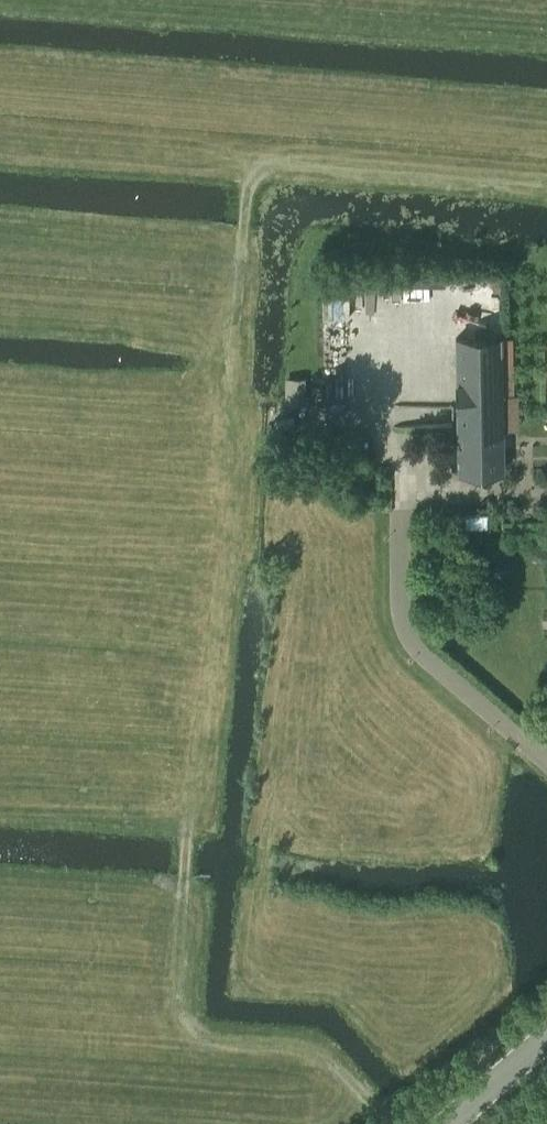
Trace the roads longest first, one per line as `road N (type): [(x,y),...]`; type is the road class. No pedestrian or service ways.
road 1 (track): [(0,433),(226,444),(180,1017),(213,1044),(339,1053),(403,1123)]
road 2 (track): [(226,444),(246,186),(275,166),(546,189)]
road 3 (tertiary): [(448,1123),(546,1039)]

